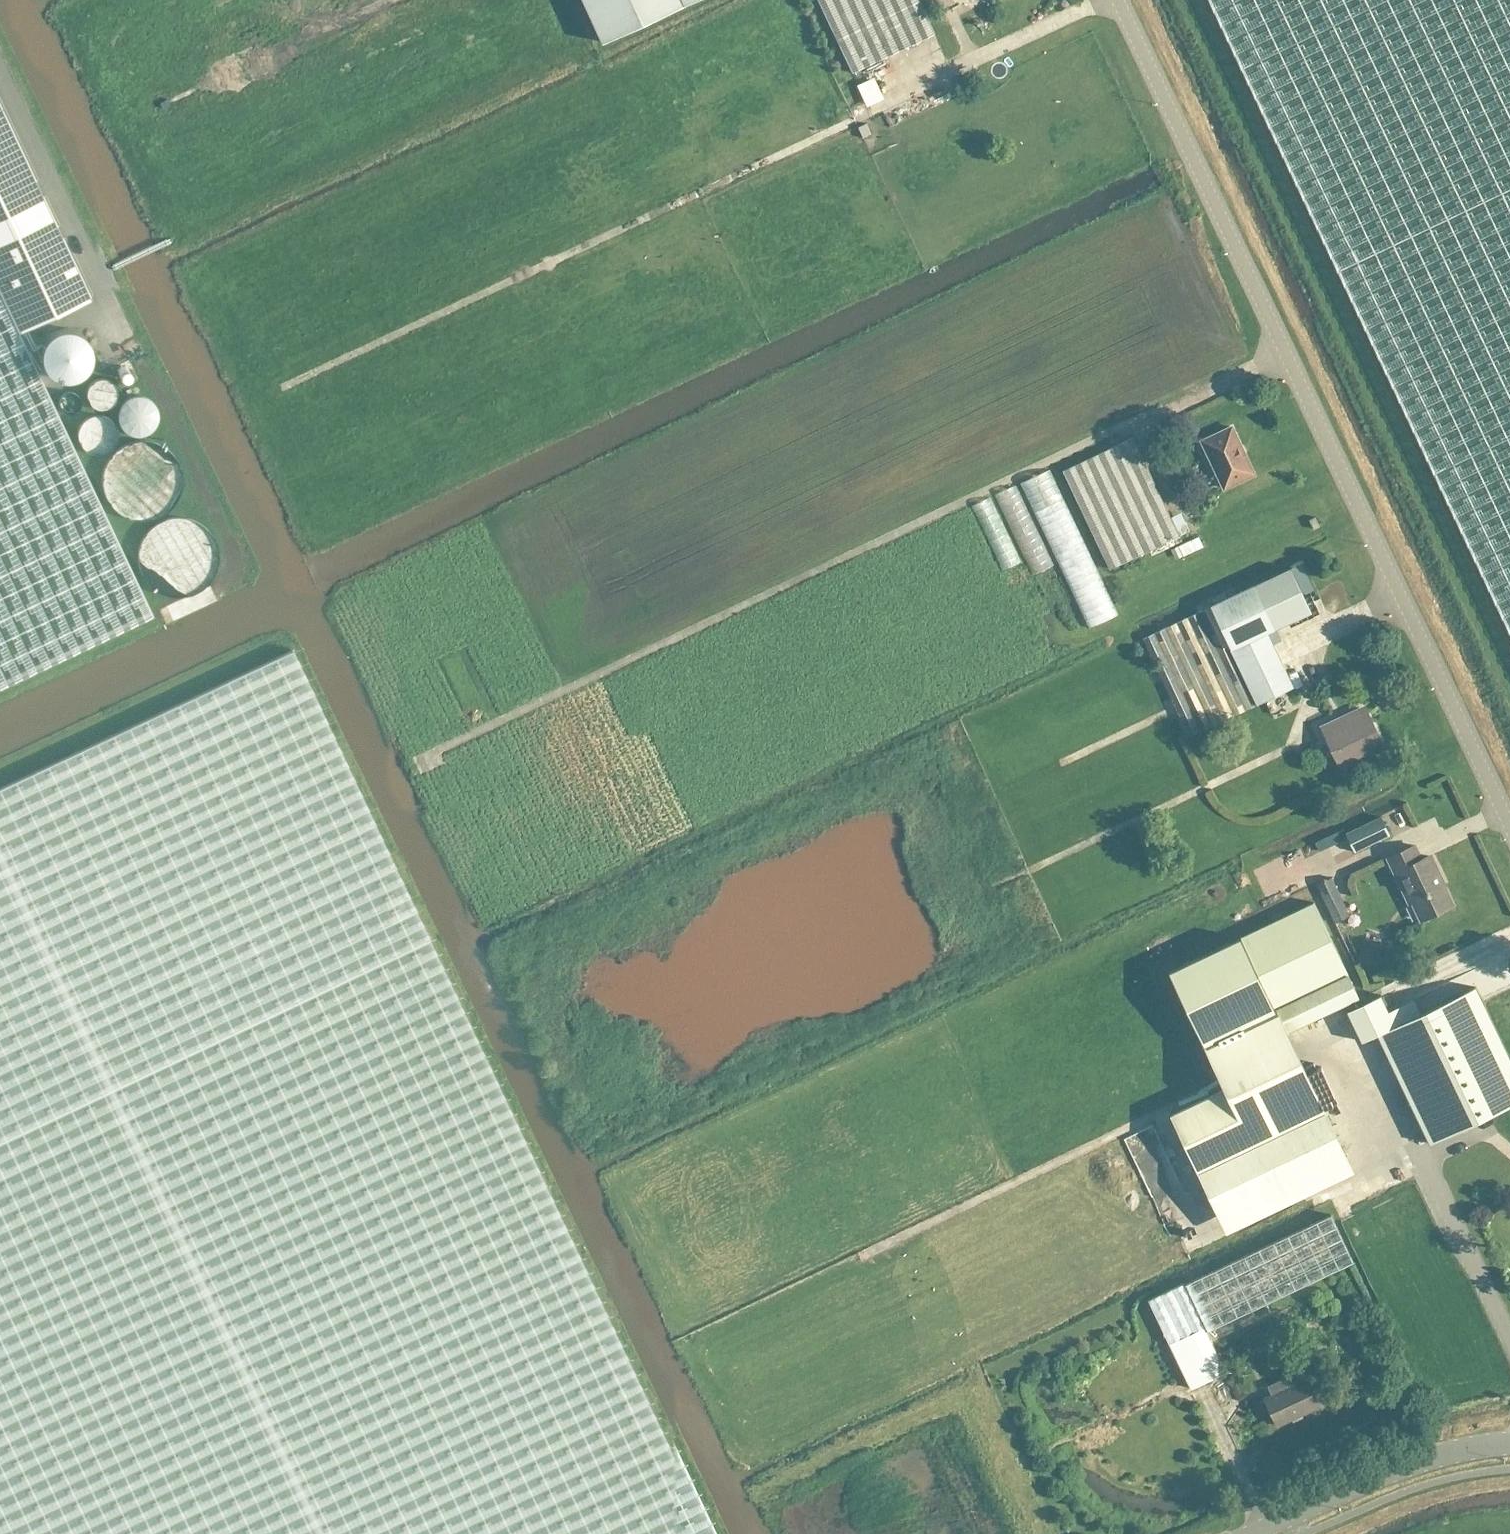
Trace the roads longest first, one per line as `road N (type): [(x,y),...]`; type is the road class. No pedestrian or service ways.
road 1 (unclassified): [(1509,845),(1110,0)]
road 2 (tertiary): [(1252,1533),(1422,1464),(1509,1446)]

